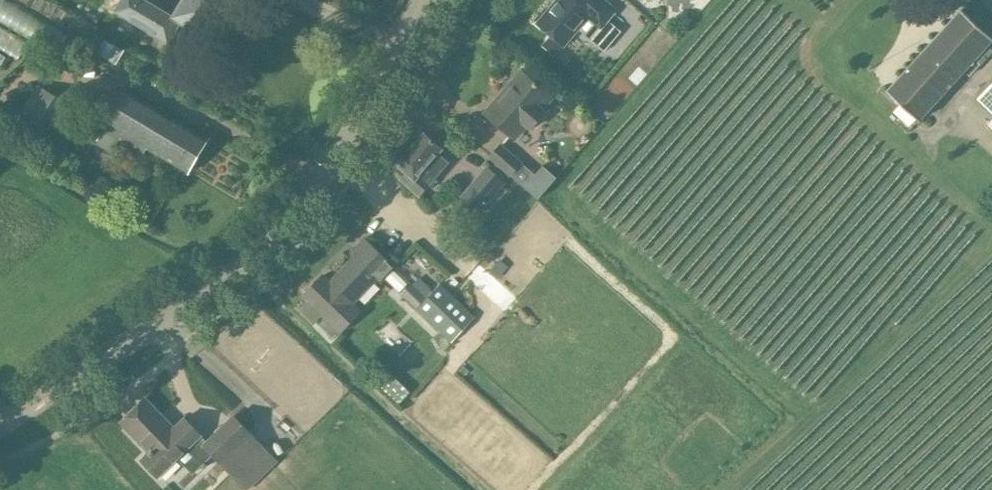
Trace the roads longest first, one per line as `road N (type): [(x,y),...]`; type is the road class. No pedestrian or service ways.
road 1 (unclassified): [(0,424),(262,245),(321,177),(424,0)]

